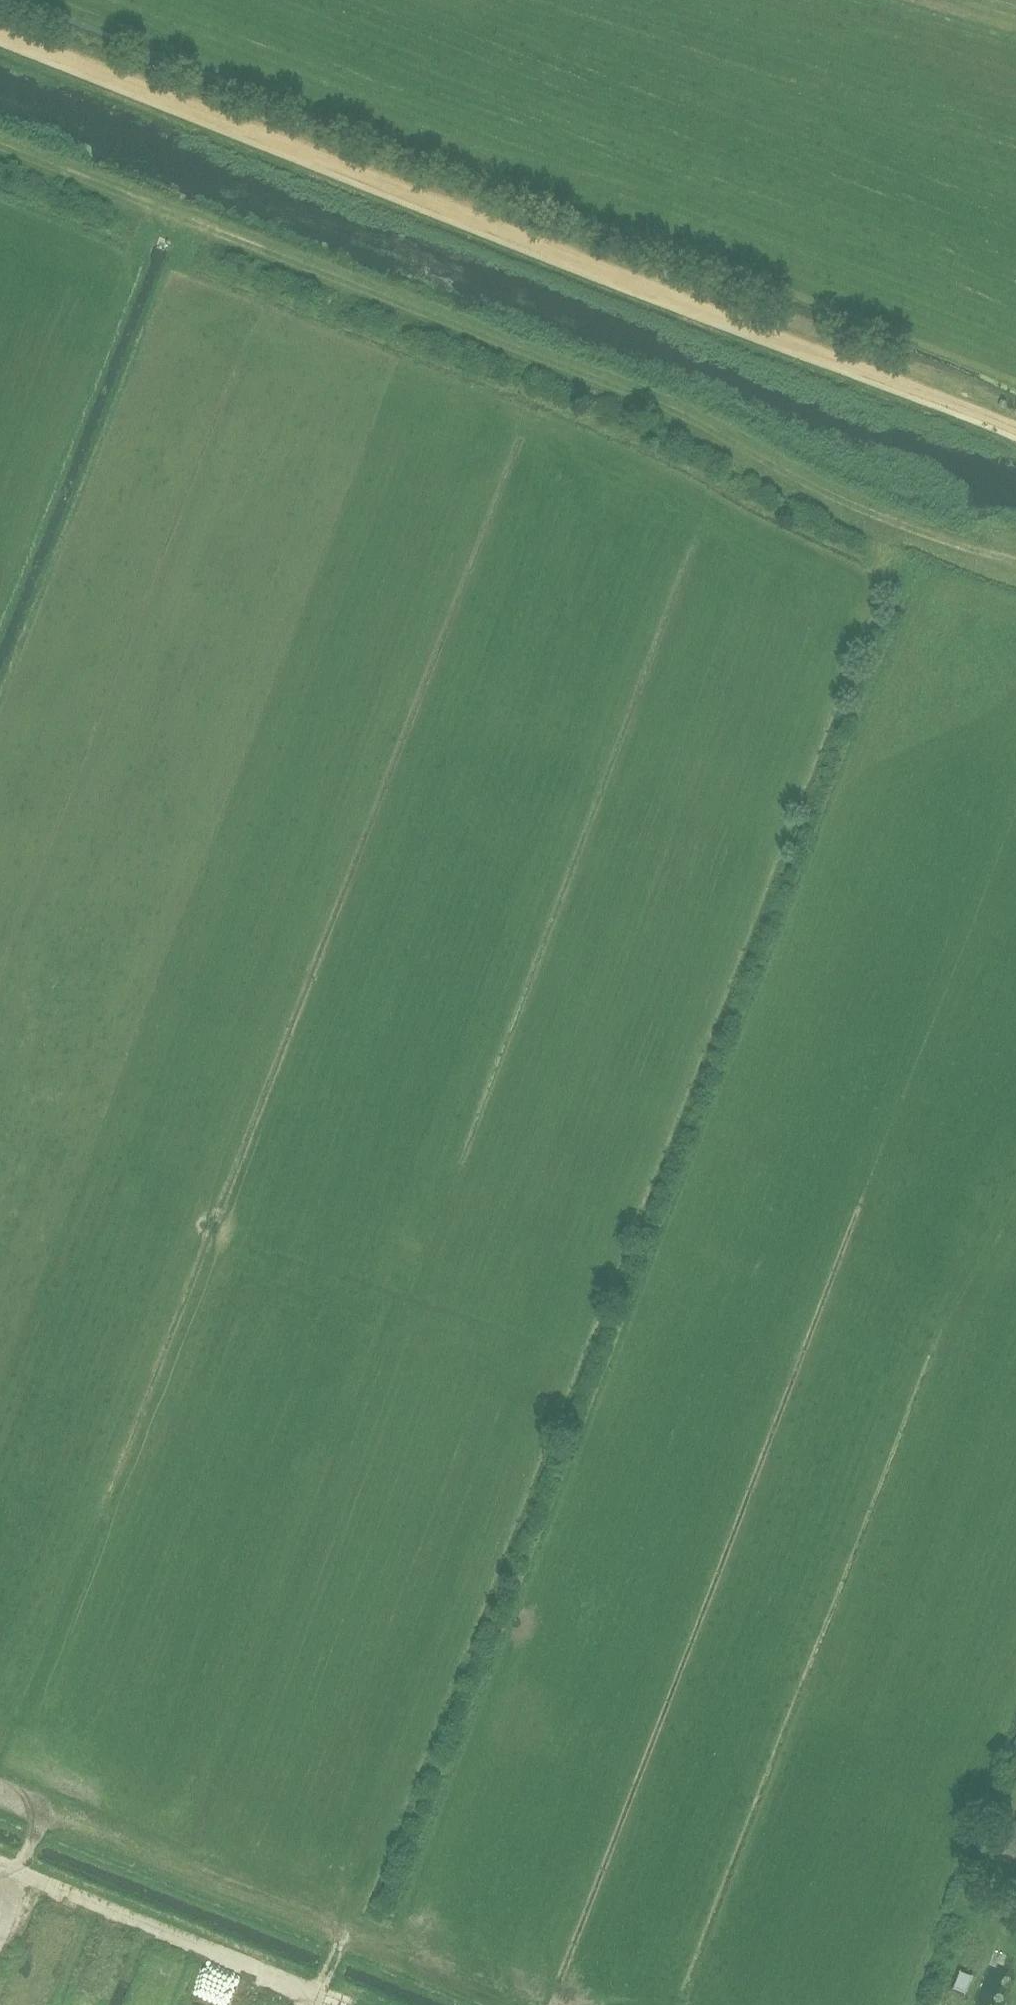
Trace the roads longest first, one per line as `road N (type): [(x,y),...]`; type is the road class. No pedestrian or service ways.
road 1 (track): [(0,140),(692,418),(785,476),(886,521),(1015,561)]
road 2 (track): [(1015,429),(0,30)]

